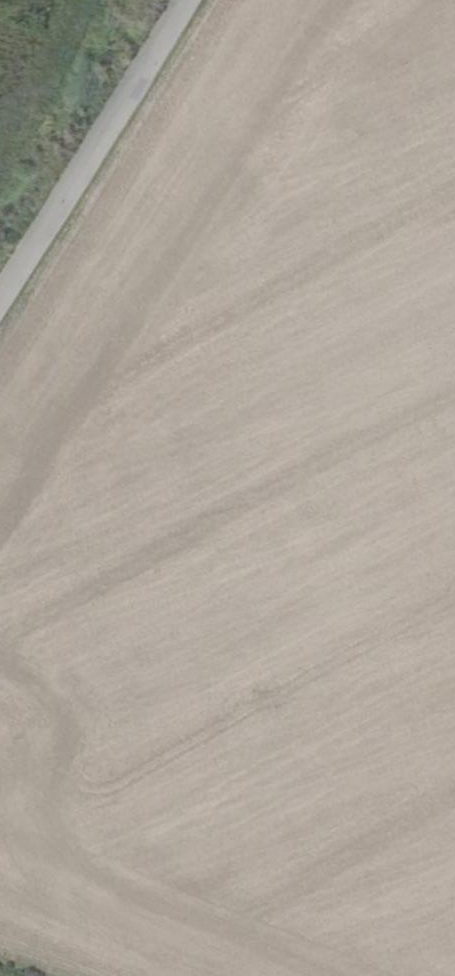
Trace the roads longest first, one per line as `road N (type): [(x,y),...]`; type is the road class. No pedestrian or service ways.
road 1 (unclassified): [(187,0),(0,300)]

